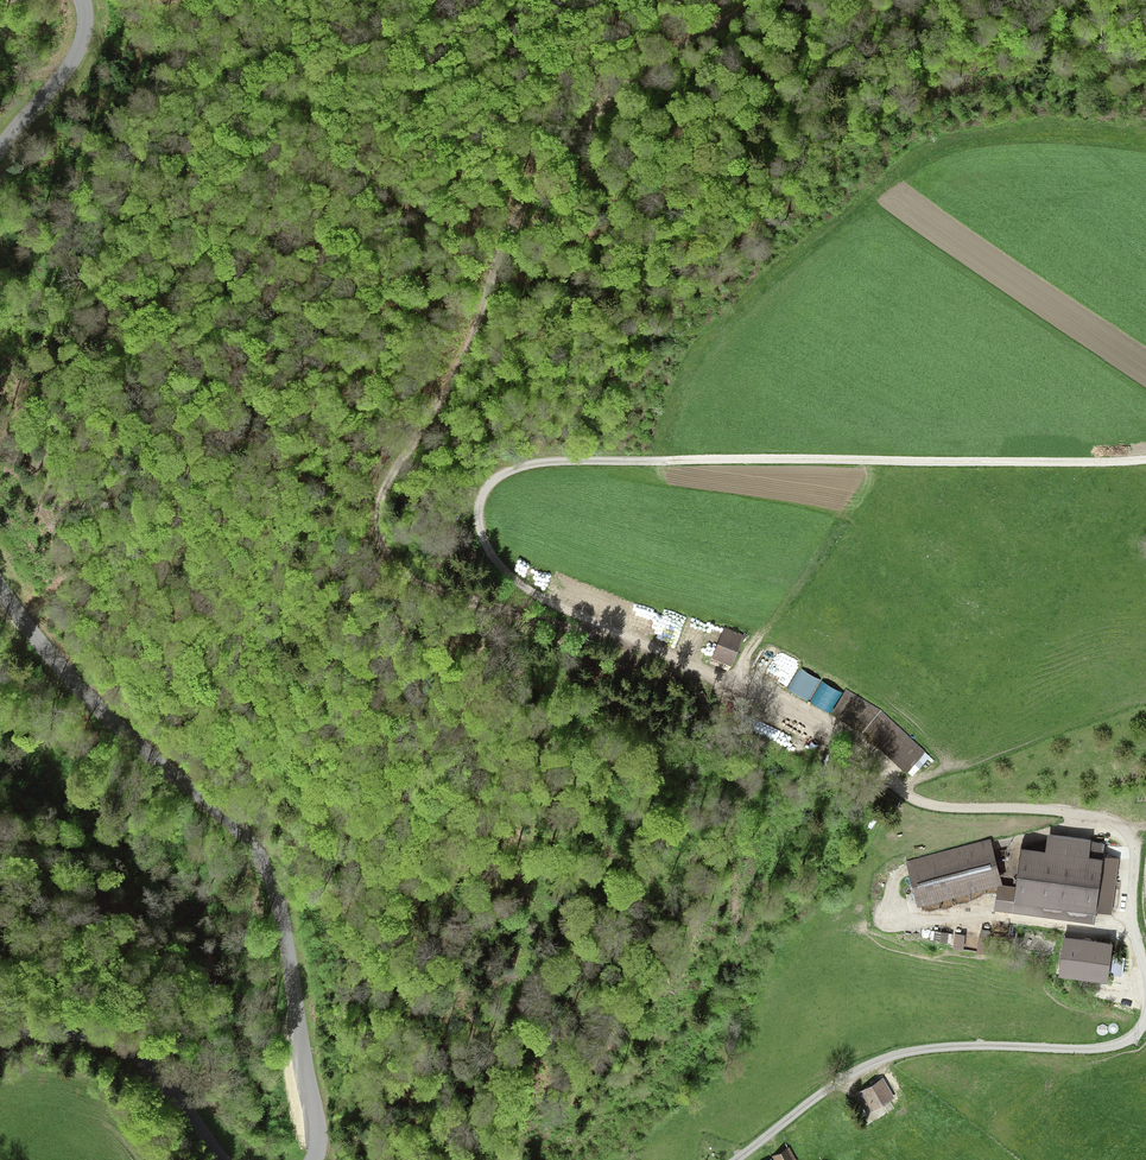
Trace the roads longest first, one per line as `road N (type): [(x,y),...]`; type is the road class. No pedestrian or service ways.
road 1 (track): [(1145,992),(1123,833),(1072,814),(916,803),(738,690),(503,572),(484,549),(478,504),(498,476),(539,462),(643,460)]
road 2 (track): [(612,630),(574,630),(417,584),(383,547),(379,500),(472,344),(493,266),(530,192),(620,92),(757,0)]
road 3 (tertiary): [(313,1159),(318,1138),(287,927),(262,862),(236,827),(72,682),(0,582)]
road 4 (track): [(1145,460),(643,460)]
road 5 (track): [(731,1159),(852,1076),(893,1057),(970,1046),(1107,1046),(1145,1019)]
road 6 (track): [(895,461),(848,507),(724,684)]
road 7 (tertiary): [(0,1039),(65,1031),(118,1044),(166,1079),(222,1159)]
road 8 (tertiary): [(0,149),(78,55),(83,0)]

